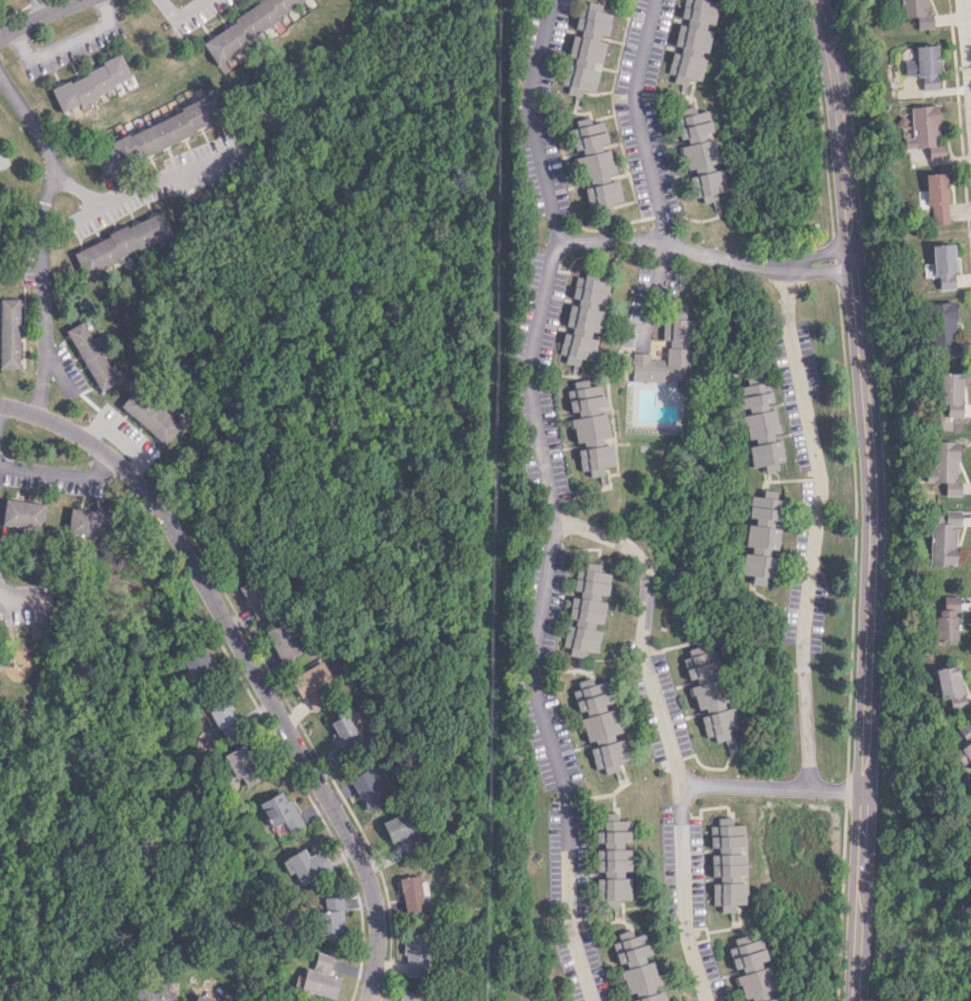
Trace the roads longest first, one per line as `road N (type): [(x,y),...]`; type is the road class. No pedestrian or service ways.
road 1 (residential): [(551,0),(529,105),(557,240),(529,383),(555,519),(533,657),(567,805),(569,901),(592,1000)]
road 2 (tertiary): [(857,1000),(877,492),(835,82),(815,0)]
road 3 (residential): [(0,406),(87,440),(160,509),(368,877),(378,959),(367,1000)]
road 4 (residential): [(706,1000),(684,913),(680,784),(644,656),(646,570),(615,539),(555,519)]
road 5 (residential): [(810,788),(803,625),(823,475),(787,317),(789,265)]
road 6 (residential): [(0,76),(55,172),(42,212),(42,418)]
road 7 (residential): [(640,351),(660,218),(634,113),(655,0)]
road 8 (residential): [(850,259),(744,263),(660,244),(557,240)]
road 9 (residential): [(55,172),(88,193),(120,199),(228,155)]
road 10 (residential): [(864,791),(680,784)]

